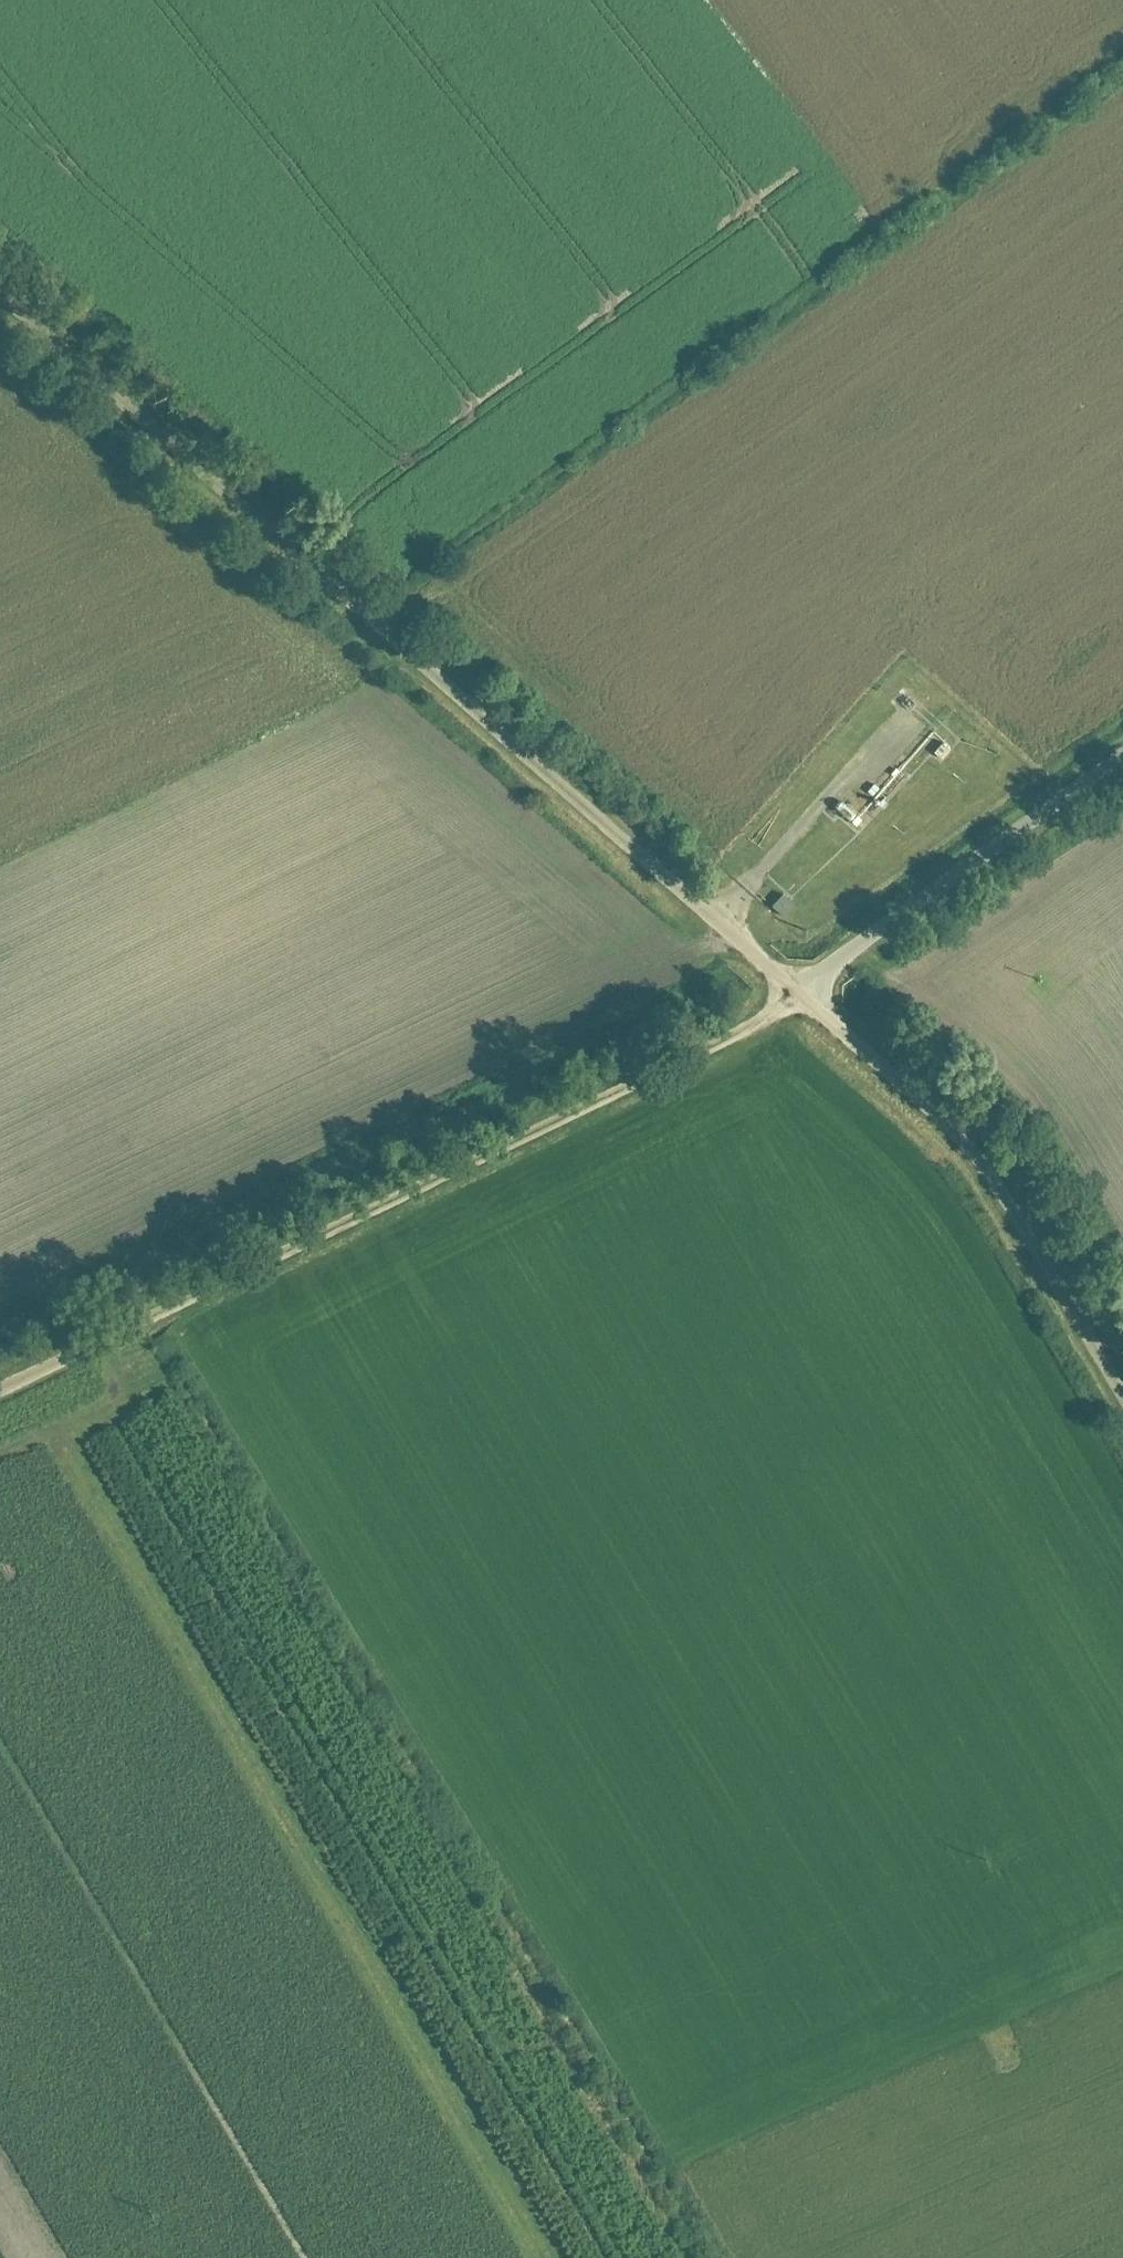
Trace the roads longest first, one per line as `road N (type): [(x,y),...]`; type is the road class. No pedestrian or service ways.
road 1 (residential): [(0,295),(803,996)]
road 2 (residential): [(0,1392),(803,996)]
road 3 (residential): [(803,996),(876,1057),(984,1174),(1122,1397)]
road 4 (residential): [(803,996),(851,952),(1122,757)]

